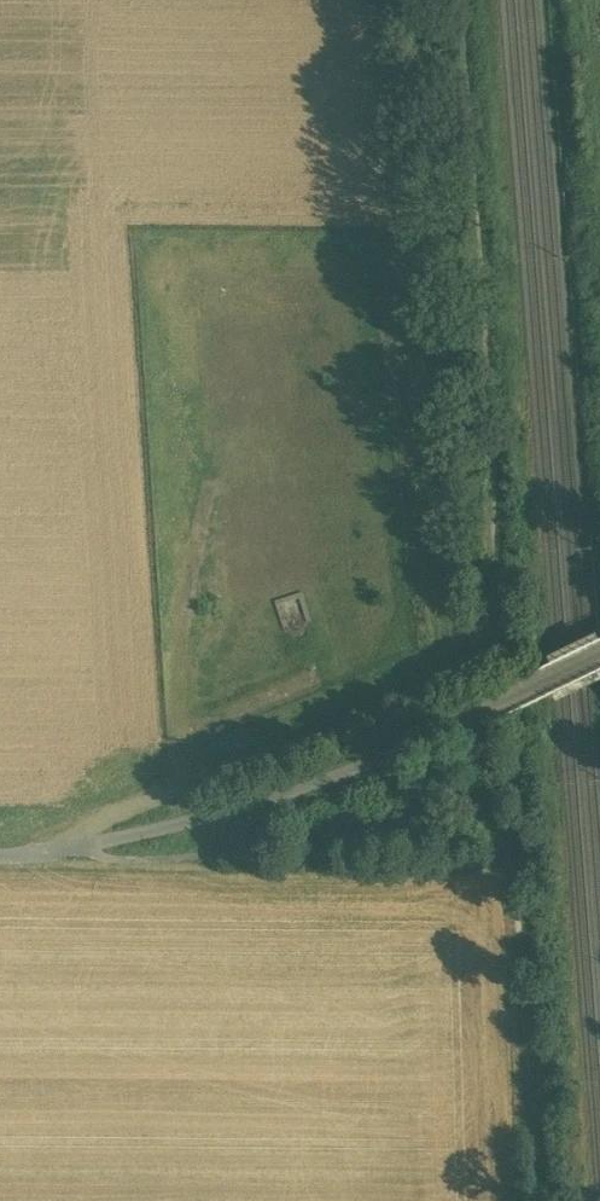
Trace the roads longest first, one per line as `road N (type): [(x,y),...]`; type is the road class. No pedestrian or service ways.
road 1 (track): [(182,786),(187,742),(178,671),(201,519)]
road 2 (track): [(583,0),(599,225)]
road 3 (track): [(78,847),(94,821),(182,786)]

